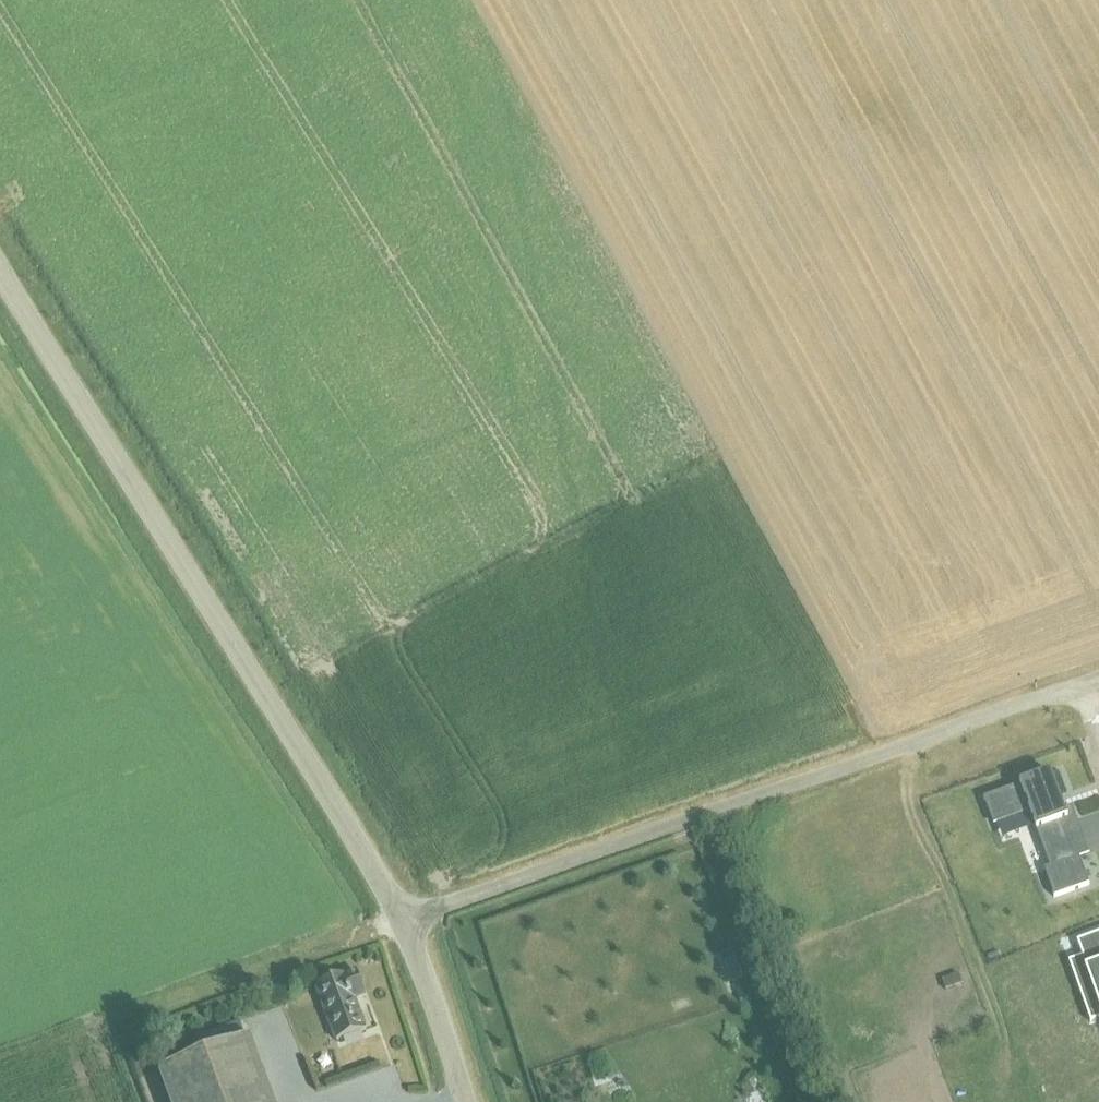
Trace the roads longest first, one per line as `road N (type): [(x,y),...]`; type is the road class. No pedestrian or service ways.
road 1 (residential): [(404,918),(0,274)]
road 2 (residential): [(404,918),(1071,687),(1093,712)]
road 3 (residential): [(463,1101),(404,918)]

